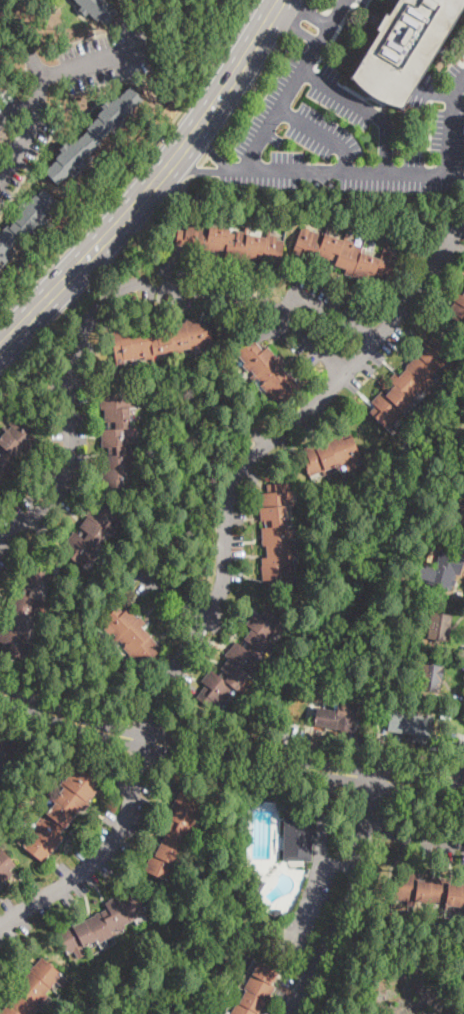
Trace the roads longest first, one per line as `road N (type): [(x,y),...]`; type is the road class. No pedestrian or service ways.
road 1 (residential): [(148,741),(169,676),(217,594),(232,487),(250,457),(352,371),(454,237)]
road 2 (residential): [(0,543),(9,524),(66,473),(80,335),(112,298),(166,286),(278,311),(352,371)]
road 3 (tertiary): [(0,693),(107,733),(463,794)]
road 4 (primary): [(282,0),(164,172),(0,346)]
road 5 (residential): [(0,931),(103,858),(148,741)]
road 6 (tertiary): [(296,1013),(349,906),(371,779)]

